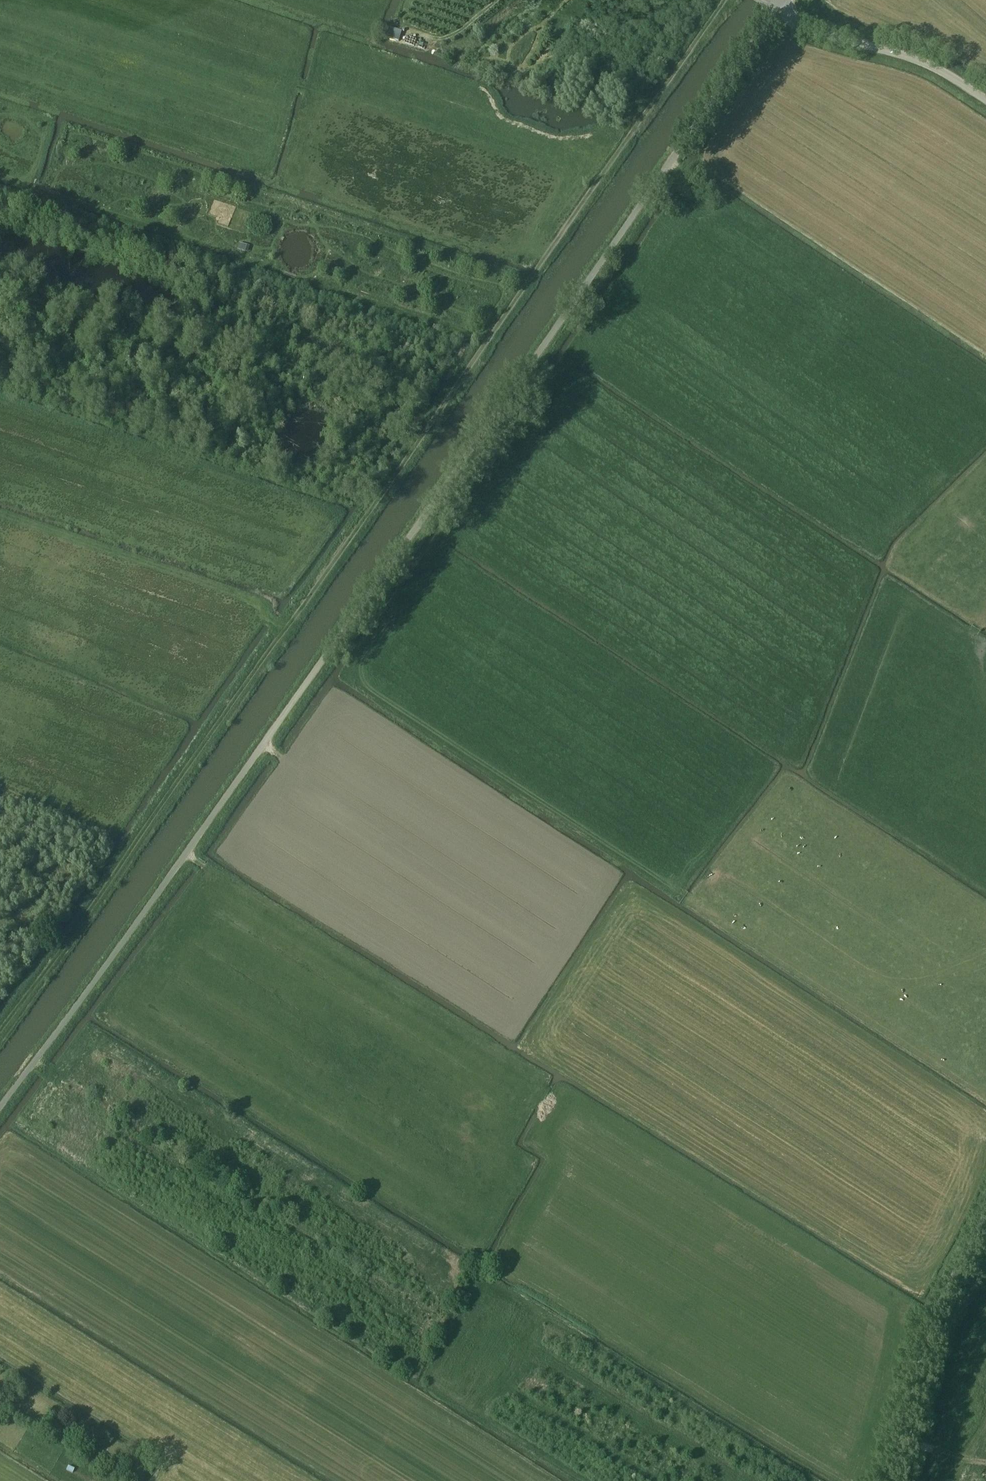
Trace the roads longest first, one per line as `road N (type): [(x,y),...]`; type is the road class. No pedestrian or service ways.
road 1 (unclassified): [(0,1112),(201,840),(776,10)]
road 2 (track): [(0,1031),(335,564),(722,0)]
road 3 (track): [(0,513),(260,604),(261,615),(286,631)]
road 4 (unclassified): [(886,1480),(928,1349),(985,1215)]
road 5 (unclassified): [(985,101),(950,78),(776,10)]

